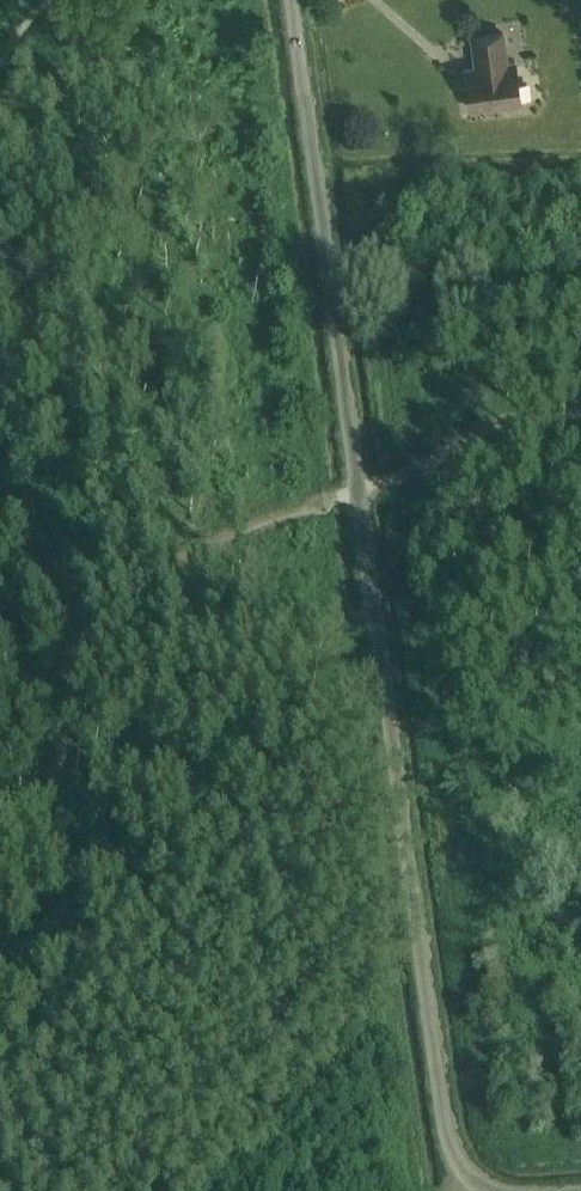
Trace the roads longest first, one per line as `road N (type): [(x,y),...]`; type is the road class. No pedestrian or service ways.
road 1 (unclassified): [(486,1190),(469,1182),(444,1142),(291,0)]
road 2 (track): [(330,641),(250,0)]
road 3 (track): [(0,857),(72,738),(89,609),(0,533)]
road 4 (track): [(89,609),(232,531),(357,497)]
road 5 (track): [(580,410),(485,437),(393,486)]

